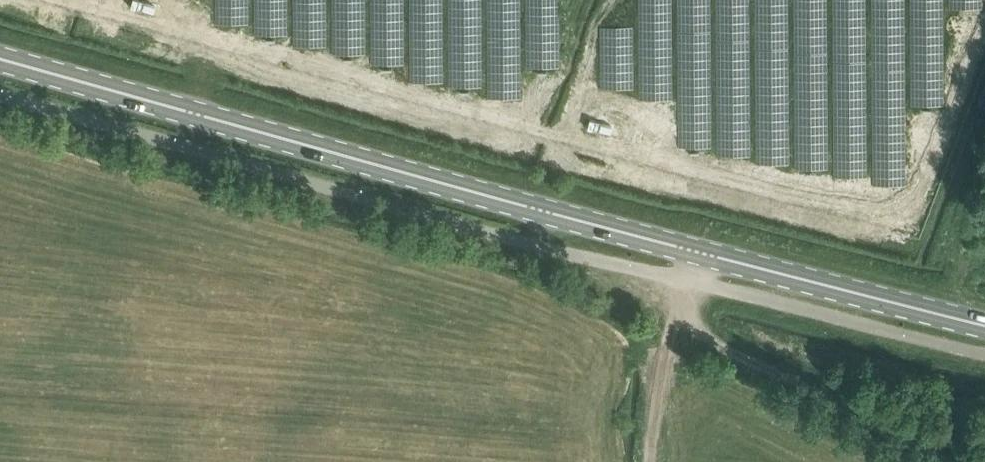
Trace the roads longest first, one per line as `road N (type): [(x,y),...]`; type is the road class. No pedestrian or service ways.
road 1 (primary): [(540,209),(198,115)]
road 2 (unclassified): [(530,244),(189,148)]
road 3 (track): [(949,461),(679,323),(688,282)]
road 4 (unclassified): [(984,353),(688,282)]
road 5 (primary): [(984,326),(696,251)]
road 6 (primary): [(198,115),(0,60)]
road 7 (unclassified): [(189,148),(0,93)]
road 8 (unclassified): [(688,282),(530,244)]
road 9 (primary): [(696,251),(540,209)]

